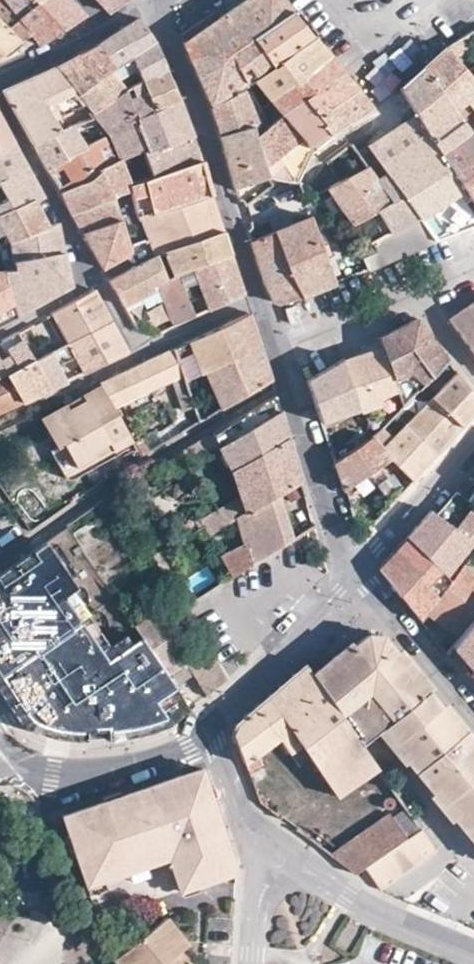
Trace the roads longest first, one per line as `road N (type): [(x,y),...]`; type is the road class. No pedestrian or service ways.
road 1 (residential): [(256,298),(172,48),(145,2)]
road 2 (residential): [(351,574),(256,298)]
road 3 (residential): [(473,949),(316,871),(273,865)]
road 4 (residential): [(11,749),(53,769),(114,766),(160,755),(209,729)]
road 5 (residential): [(209,729),(351,574)]
road 6 (residential): [(0,102),(98,278)]
road 7 (residential): [(351,574),(473,719)]
road 8 (residential): [(351,574),(473,434)]
road 9 (residential): [(0,420),(141,355)]
road 10 (residential): [(273,865),(238,810),(209,729)]
road 11 (residential): [(141,355),(256,298)]
road 12 (residential): [(361,34),(379,58),(453,0)]

